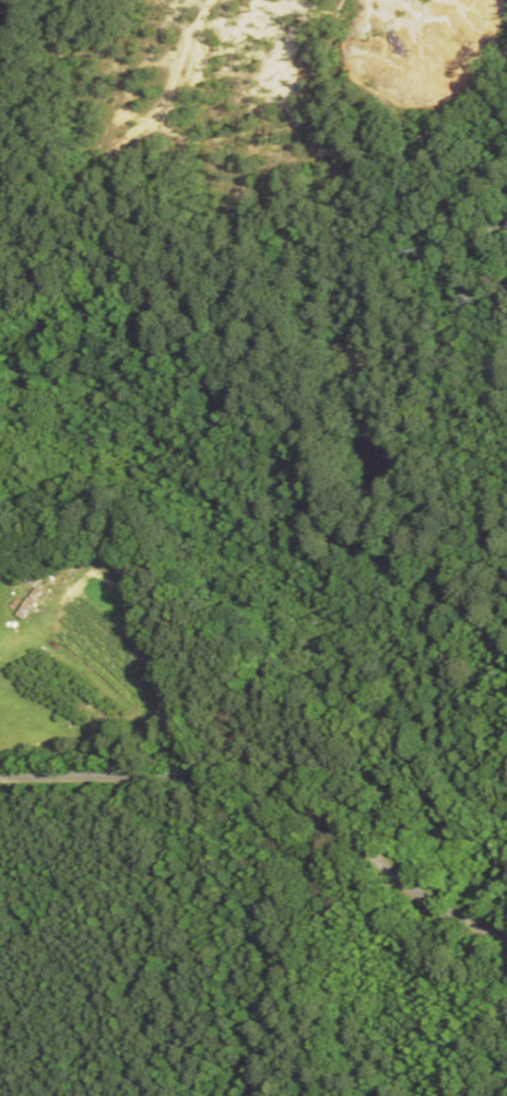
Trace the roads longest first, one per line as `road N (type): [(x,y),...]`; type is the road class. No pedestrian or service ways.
road 1 (residential): [(506,956),(223,791),(0,794)]

